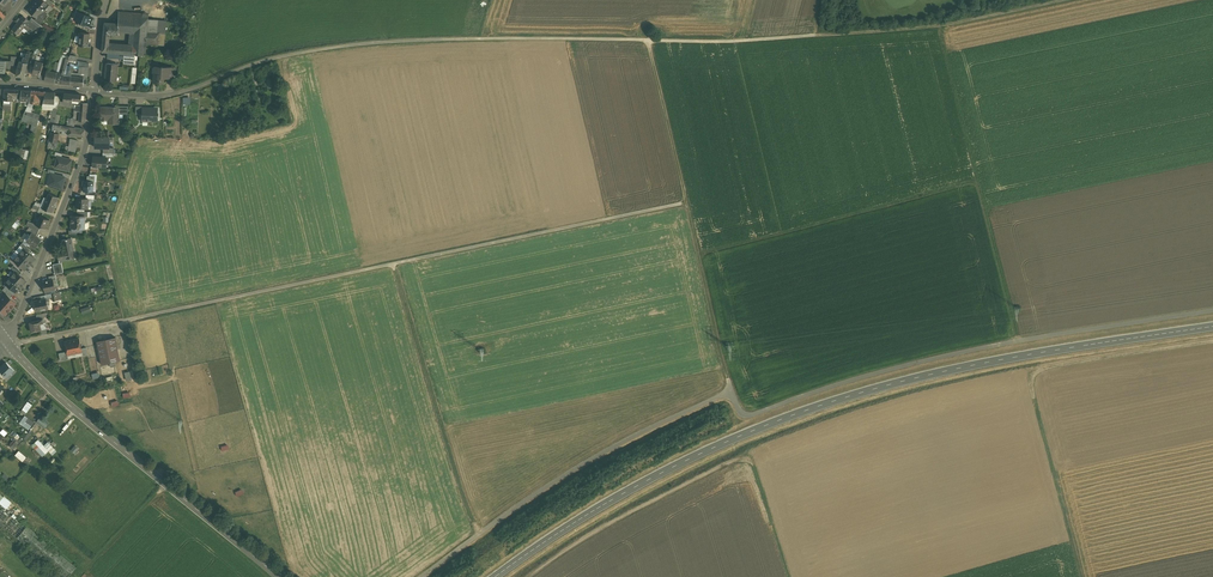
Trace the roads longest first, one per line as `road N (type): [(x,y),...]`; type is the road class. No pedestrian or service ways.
road 1 (secondary): [(1212,325),(939,372),(808,410),(627,490),(495,576)]
road 2 (track): [(173,95),(274,58),(366,43),(813,35)]
road 3 (track): [(120,322),(685,203)]
road 4 (track): [(698,254),(978,183),(1020,339)]
road 5 (track): [(1212,341),(1033,376),(1081,576)]
road 6 (track): [(792,576),(757,471),(742,459),(625,515),(528,576)]
road 7 (tertiary): [(8,342),(67,403),(279,576)]
road 8 (track): [(392,263),(481,533)]
road 9 (track): [(813,35),(938,26),(1083,0)]
road 10 (residential): [(93,92),(85,148),(4,336)]
road 11 (track): [(732,392),(685,203)]
road 12 (track): [(685,203),(644,40)]
road 13 (track): [(978,183),(938,26)]

